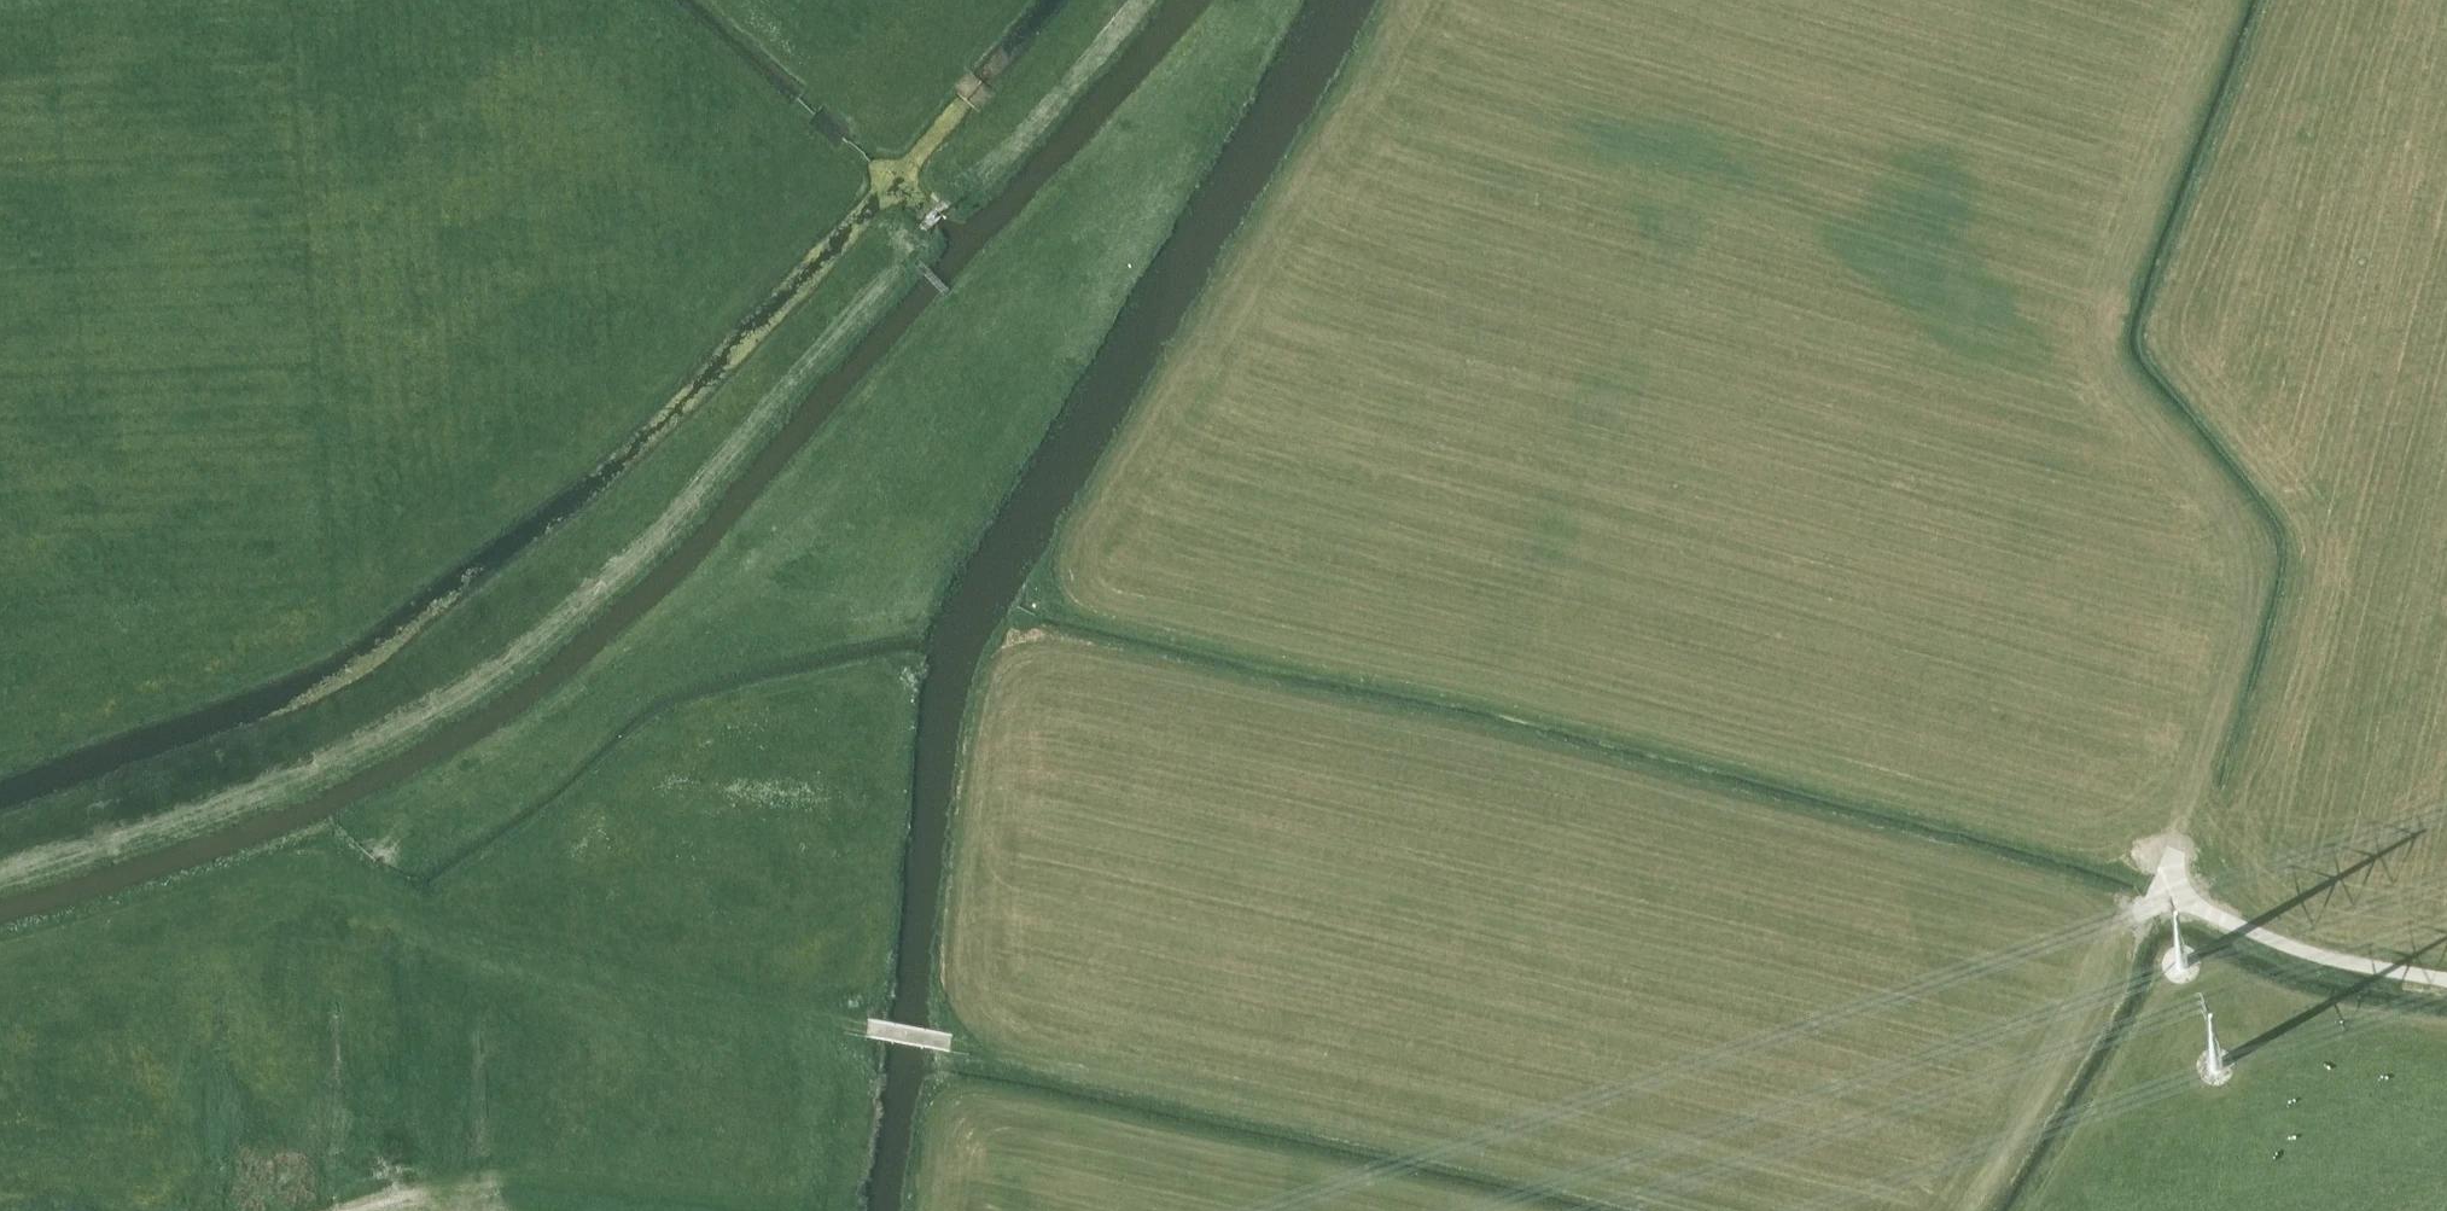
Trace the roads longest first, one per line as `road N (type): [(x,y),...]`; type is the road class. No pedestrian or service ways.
road 1 (track): [(2446,979),(2293,949),(2213,913),(2148,853)]

